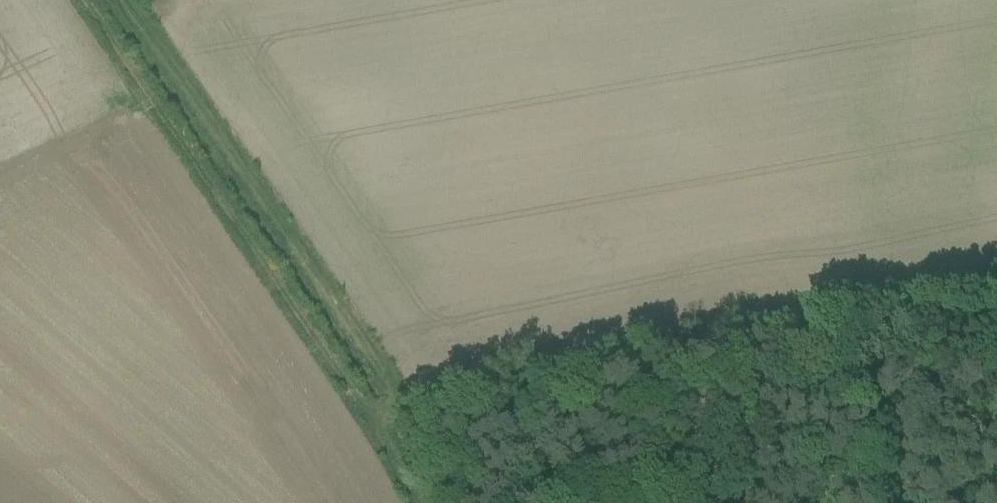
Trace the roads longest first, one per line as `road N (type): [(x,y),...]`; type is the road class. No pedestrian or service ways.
road 1 (track): [(127,0),(405,405),(392,439),(425,502)]

